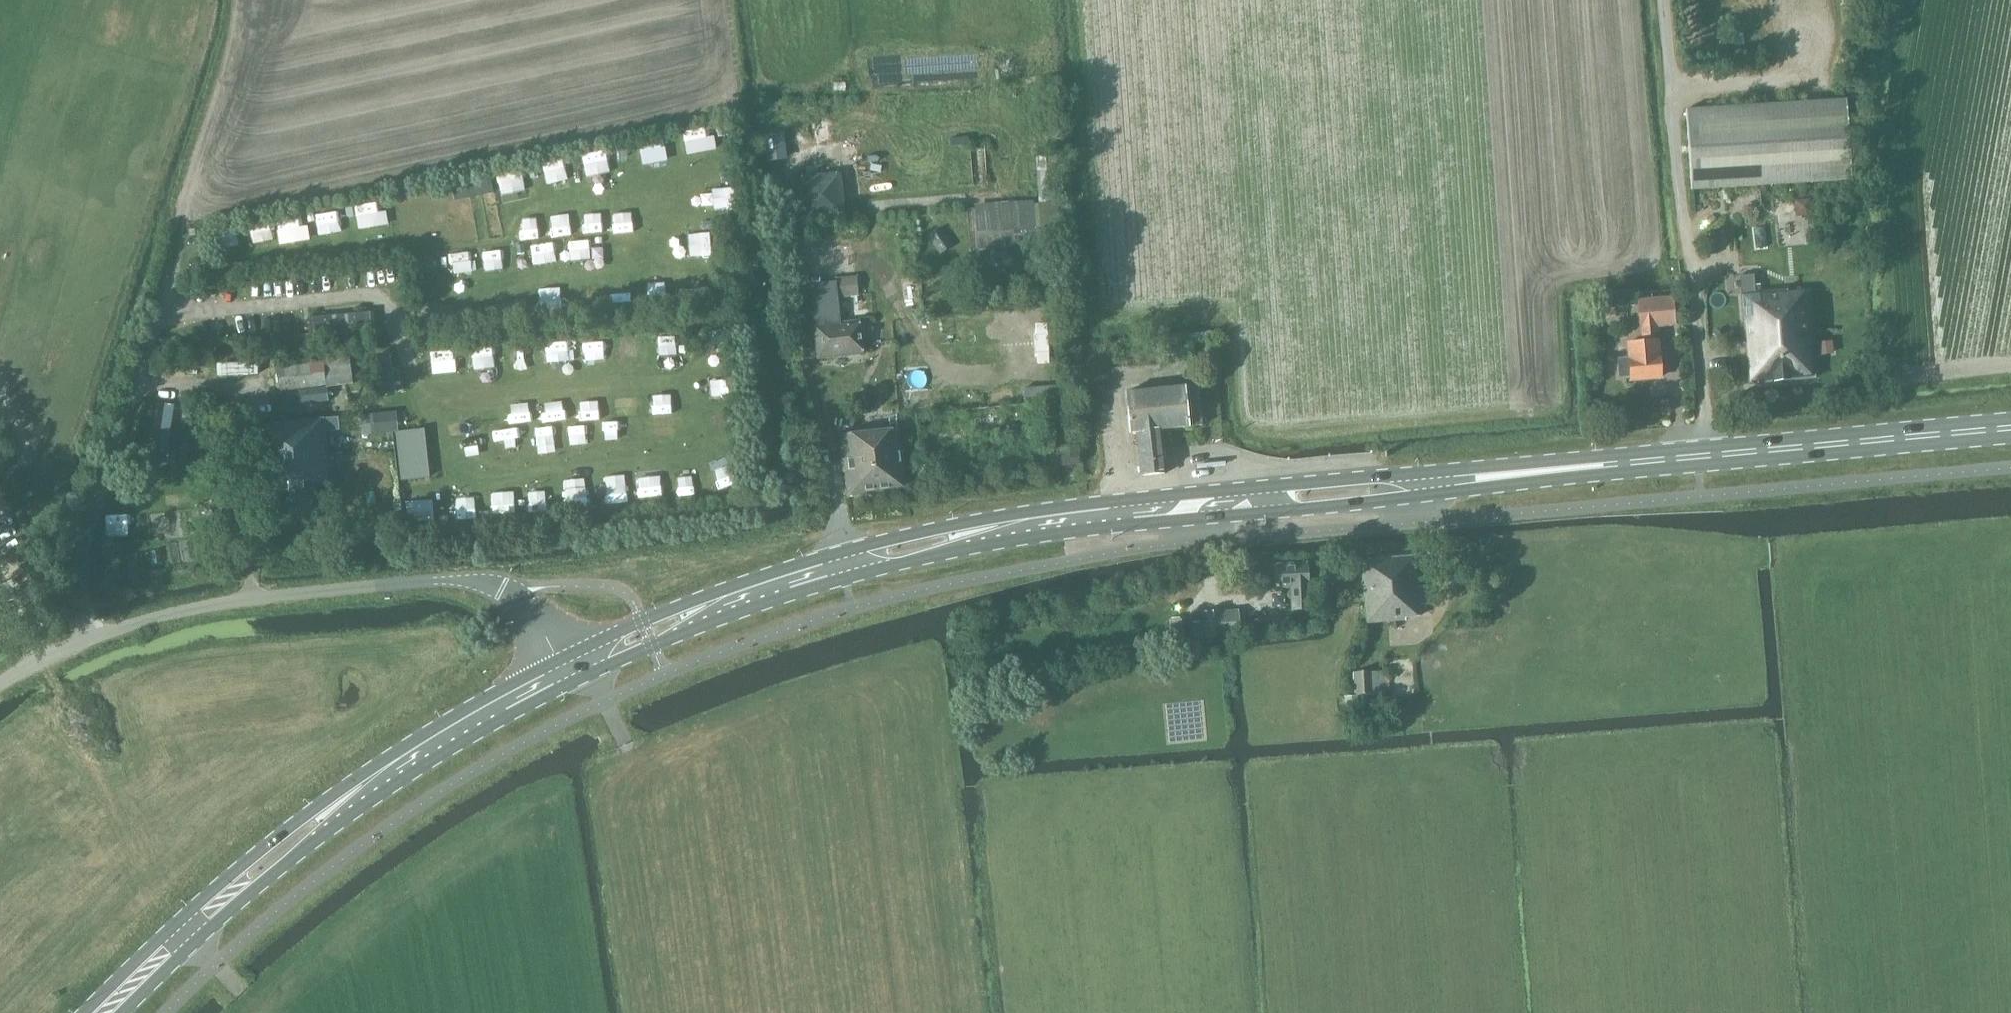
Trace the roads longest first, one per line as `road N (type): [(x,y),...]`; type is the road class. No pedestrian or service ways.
road 1 (secondary): [(561,674),(781,584),(1027,523),(2010,428)]
road 2 (track): [(413,370),(464,476),(490,481),(700,453),(704,408),(696,386),(608,379),(476,397)]
road 3 (unclassified): [(0,685),(141,624),(229,605),(460,579),(501,587),(527,613),(561,674)]
road 4 (secondary): [(104,1012),(182,933),(347,802),(561,674)]

